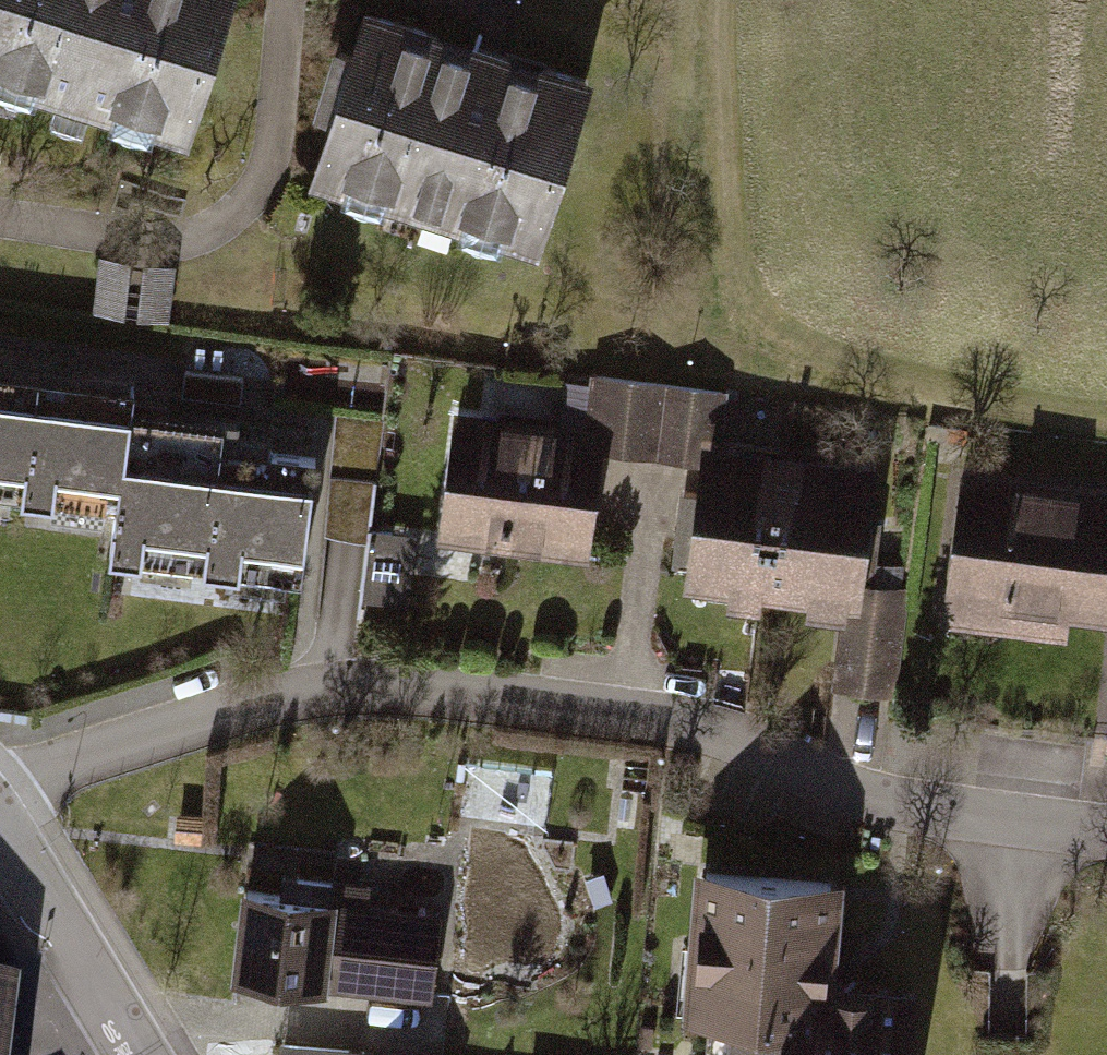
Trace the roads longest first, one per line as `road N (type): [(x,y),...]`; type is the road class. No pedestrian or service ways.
road 1 (residential): [(0,785),(266,701),(394,682),(711,720),(882,795),(1106,826)]
road 2 (unclassified): [(0,839),(135,1054)]

